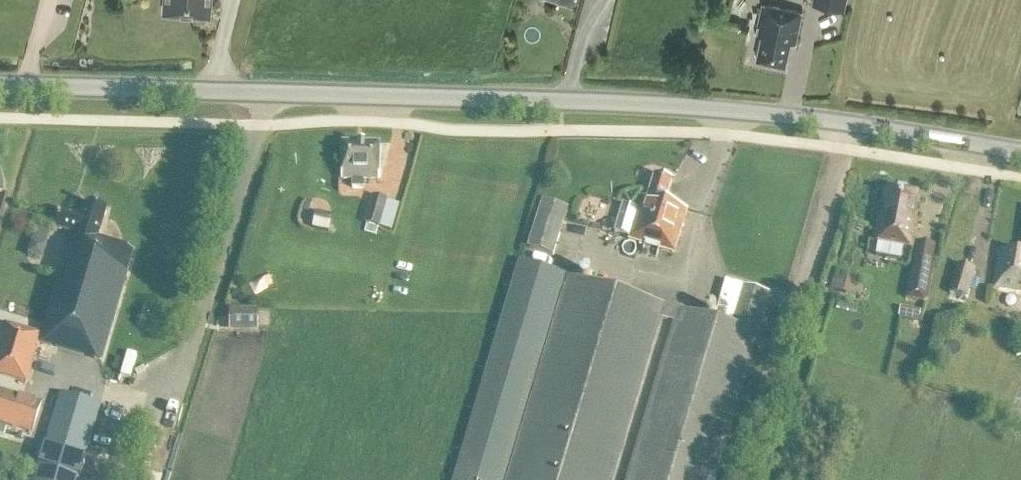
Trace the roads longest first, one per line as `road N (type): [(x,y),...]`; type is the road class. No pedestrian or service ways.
road 1 (secondary): [(1020,150),(706,111),(0,88)]
road 2 (track): [(851,126),(744,479)]

